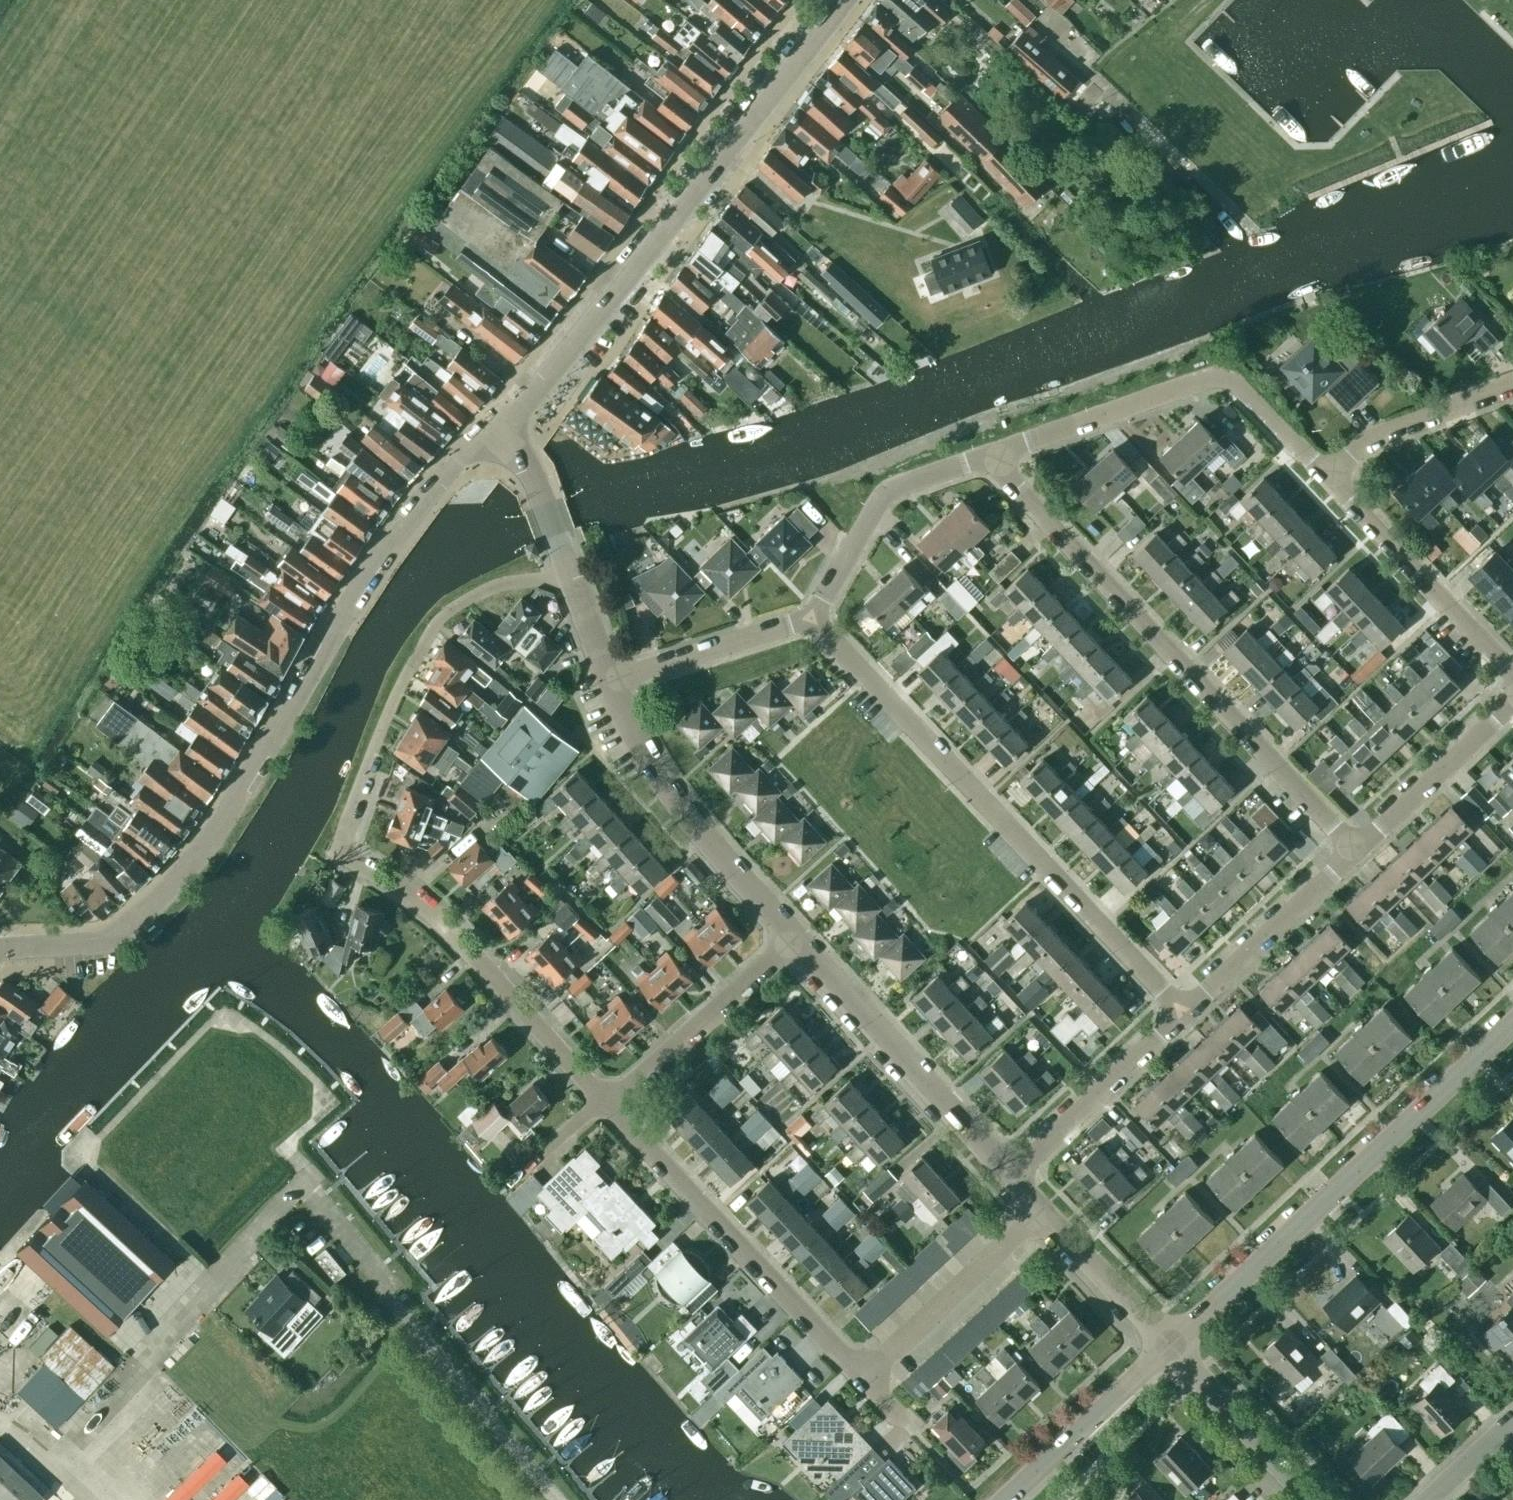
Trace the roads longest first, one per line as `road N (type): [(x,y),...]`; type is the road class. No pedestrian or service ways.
road 1 (residential): [(609,1102),(432,911),(341,856),(384,726),(441,617),(487,587),(569,578)]
road 2 (tertiary): [(0,952),(96,941),(156,901),(230,809),(350,601),(406,522),(454,465),(497,432)]
road 3 (tertiary): [(497,432),(842,0)]
road 4 (residential): [(1184,1015),(813,622)]
road 5 (residential): [(1358,850),(991,458)]
road 6 (tertiary): [(1168,1345),(1512,1024)]
road 7 (residential): [(991,458),(1225,371),(1331,476)]
road 8 (residential): [(859,1377),(609,1102)]
road 9 (unclassified): [(1014,1177),(794,938)]
road 10 (unclassified): [(794,938),(666,790),(610,683)]
road 11 (residential): [(1331,476),(1512,675)]
road 12 (residential): [(813,622),(881,500),(991,458)]
road 13 (residential): [(859,1377),(1043,1209)]
road 14 (residential): [(609,1102),(794,938)]
road 15 (residential): [(1184,1015),(1358,850)]
road 16 (residential): [(1014,1177),(1184,1015)]
road 17 (tertiary): [(1004,1499),(1168,1345)]
road 18 (residential): [(1317,1499),(1168,1345)]
road 19 (residential): [(610,683),(813,622)]
road 20 (residential): [(1358,850),(1512,705)]
road 21 (residential): [(1512,386),(1367,441),(1331,476)]
road 22 (unclassified): [(1168,1345),(1043,1209)]
road 23 (unclassified): [(569,578),(537,493),(497,432)]
road 24 (residential): [(1424,1499),(1512,1417)]

